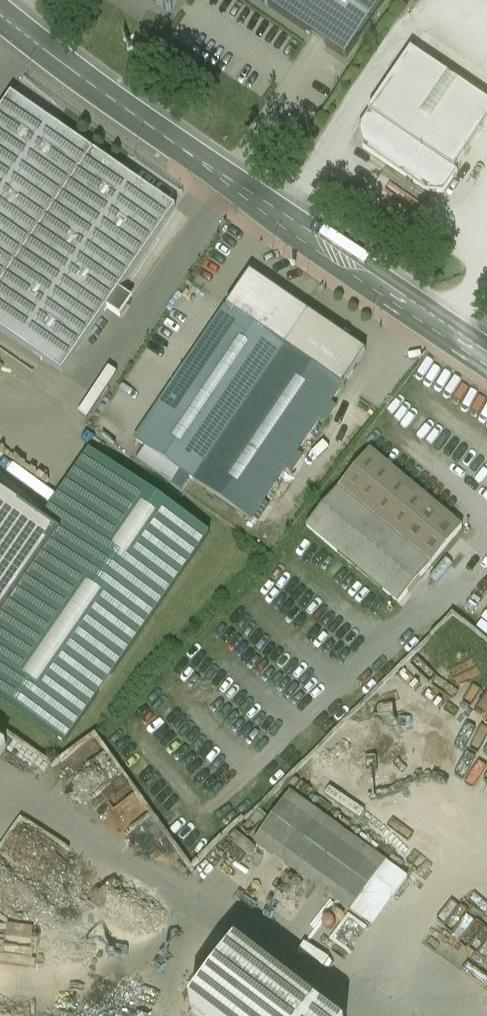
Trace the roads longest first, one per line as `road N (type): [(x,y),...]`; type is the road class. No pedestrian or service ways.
road 1 (secondary): [(0,13),(172,142),(486,355)]

